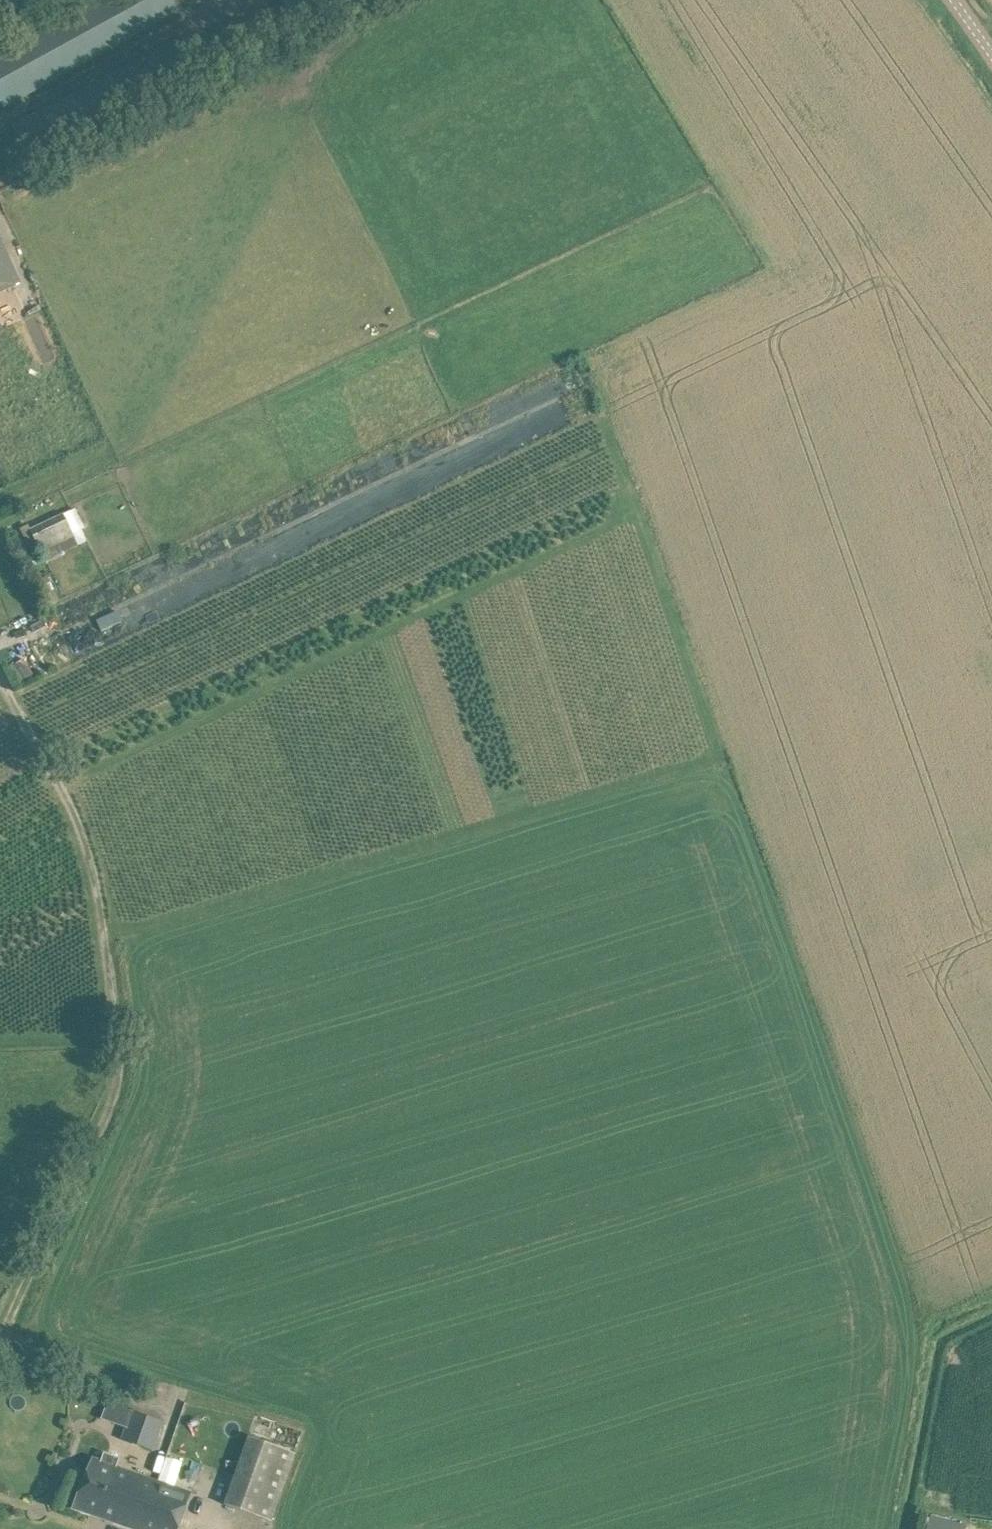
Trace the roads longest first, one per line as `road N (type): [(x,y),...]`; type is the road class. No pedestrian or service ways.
road 1 (track): [(0,1331),(87,1159),(120,1069),(93,865),(75,808),(0,681)]

